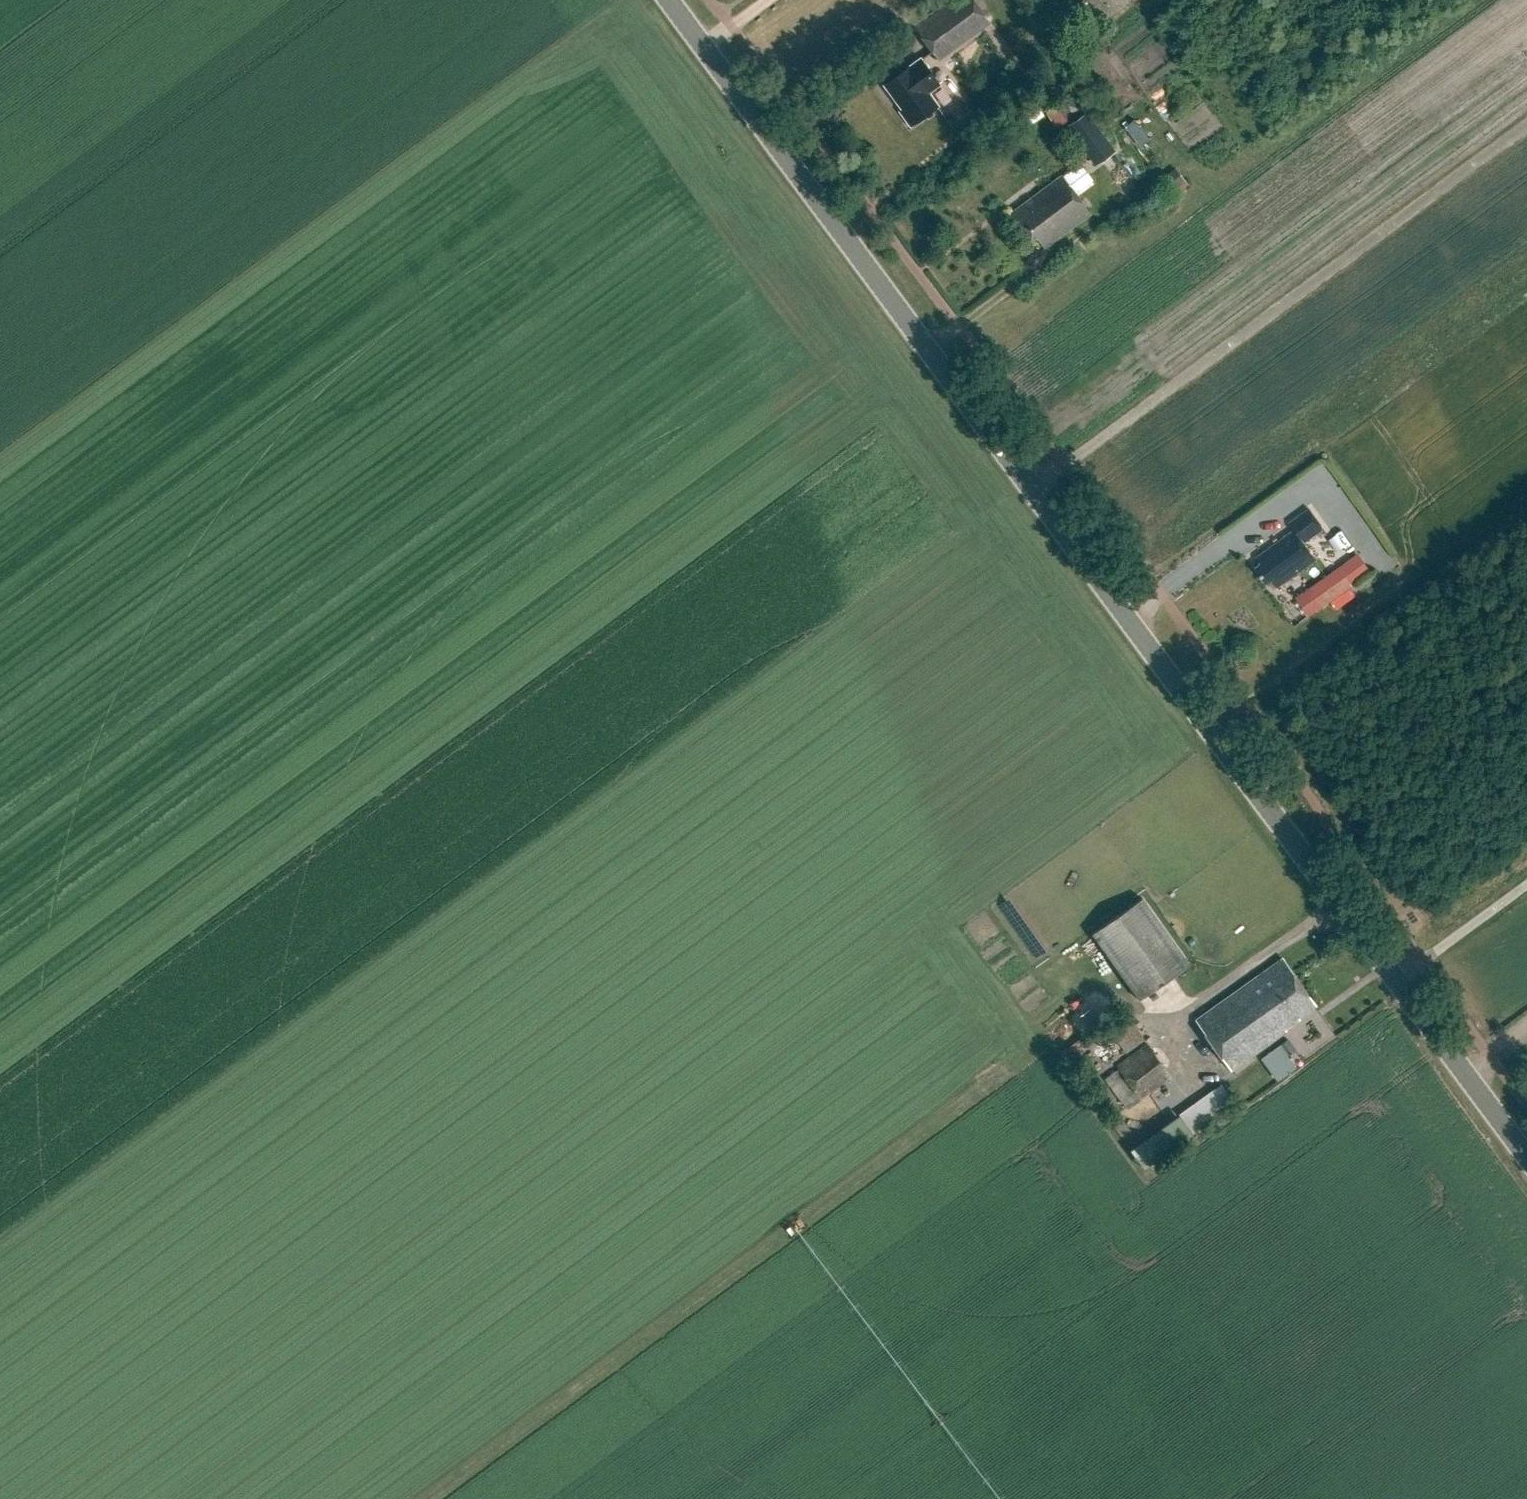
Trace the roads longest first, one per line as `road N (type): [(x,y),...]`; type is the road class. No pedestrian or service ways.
road 1 (tertiary): [(1526,1159),(669,0)]

